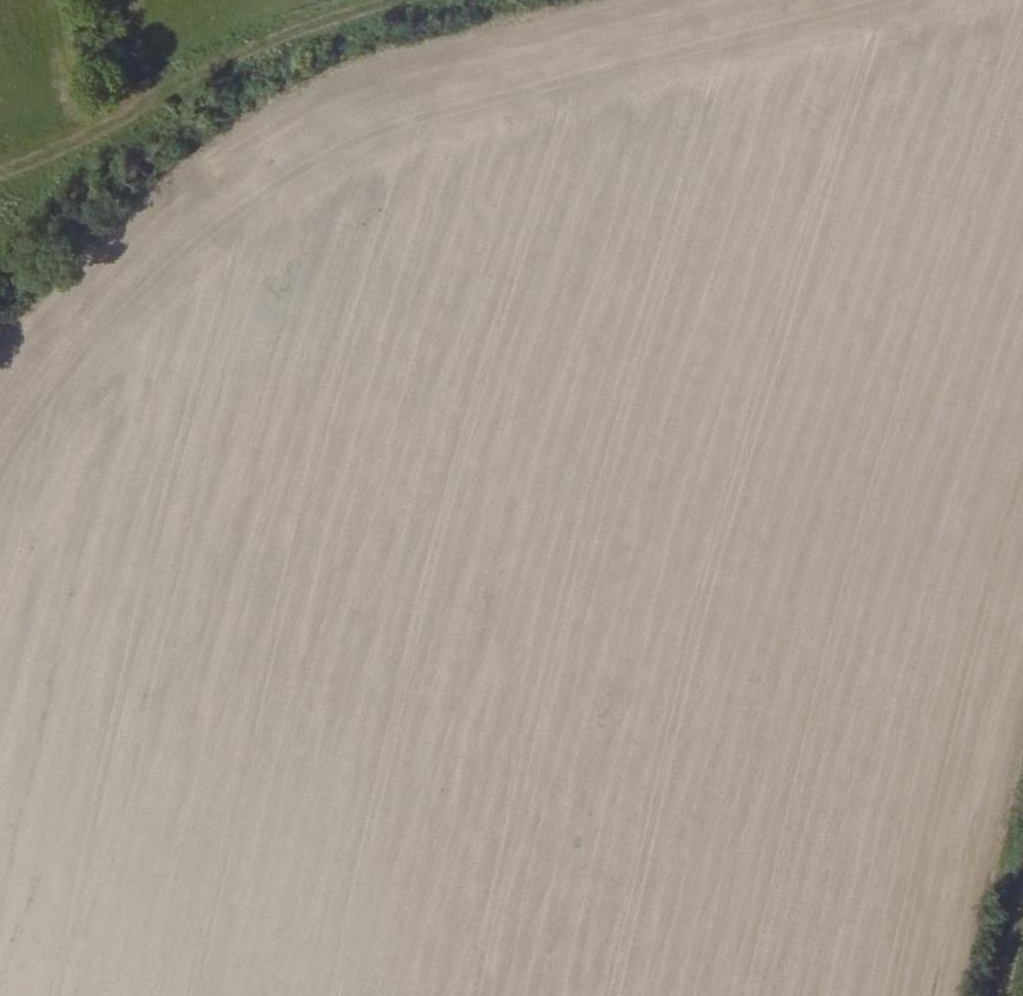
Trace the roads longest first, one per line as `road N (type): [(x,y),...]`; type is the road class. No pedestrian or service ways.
road 1 (track): [(417,0),(274,41),(192,84),(143,122),(0,179)]

